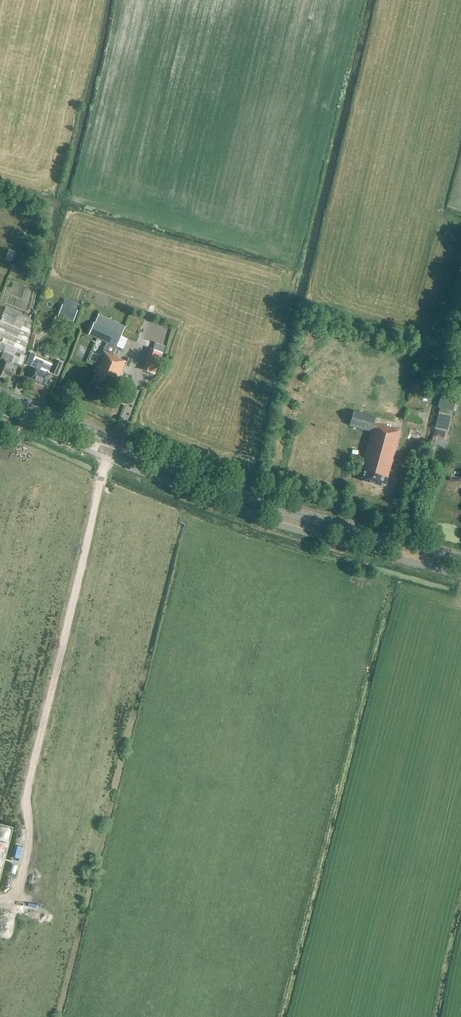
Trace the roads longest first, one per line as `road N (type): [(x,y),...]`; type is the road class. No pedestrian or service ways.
road 1 (secondary): [(460,559),(277,508),(162,464)]
road 2 (secondary): [(0,393),(162,464)]

